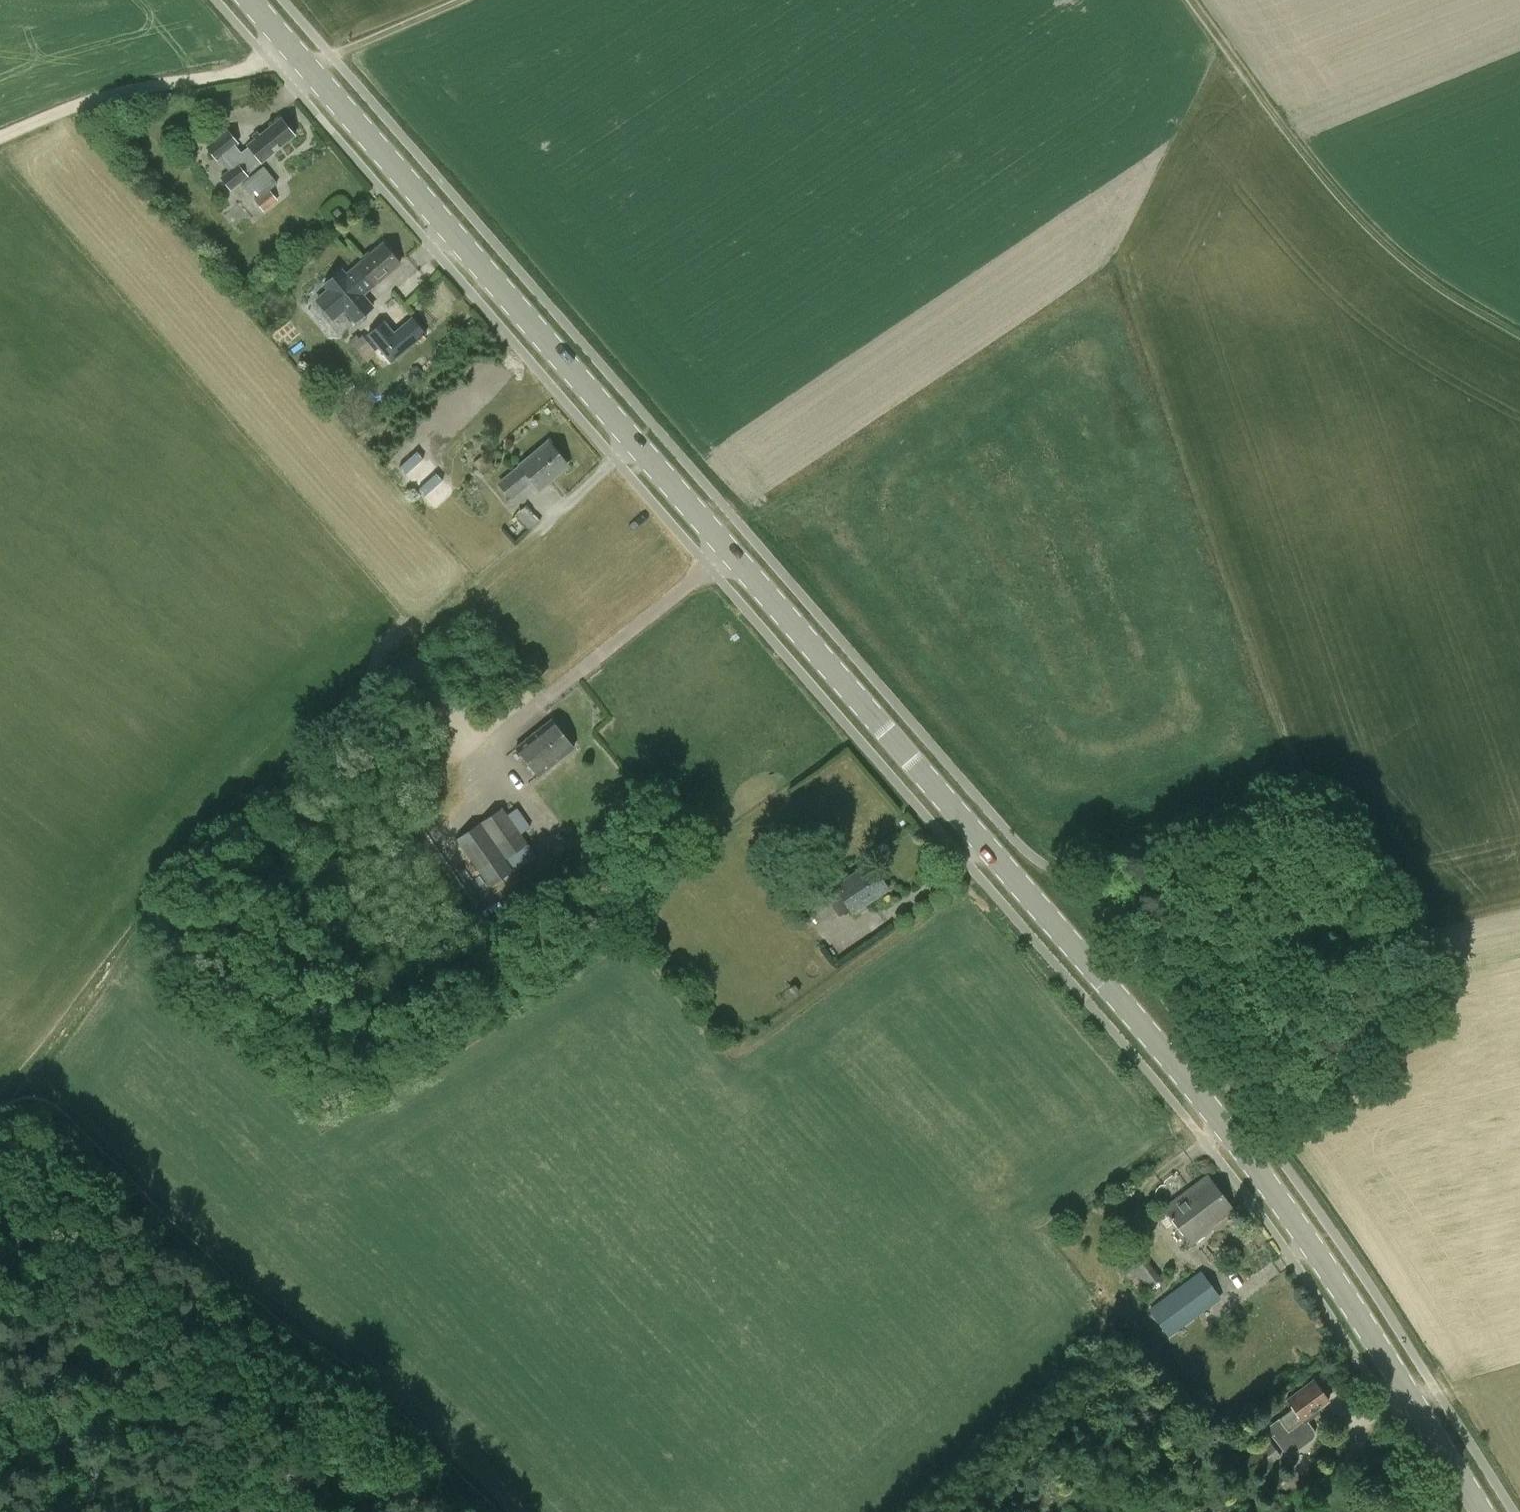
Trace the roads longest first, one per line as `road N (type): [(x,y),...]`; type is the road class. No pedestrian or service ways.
road 1 (secondary): [(1485,1511),(1274,1190),(1126,1005),(250,0)]
road 2 (track): [(1190,0),(1355,213),(1424,278),(1519,334)]
road 3 (track): [(0,139),(138,90),(249,65),(285,41)]
road 4 (track): [(457,0),(333,55)]

